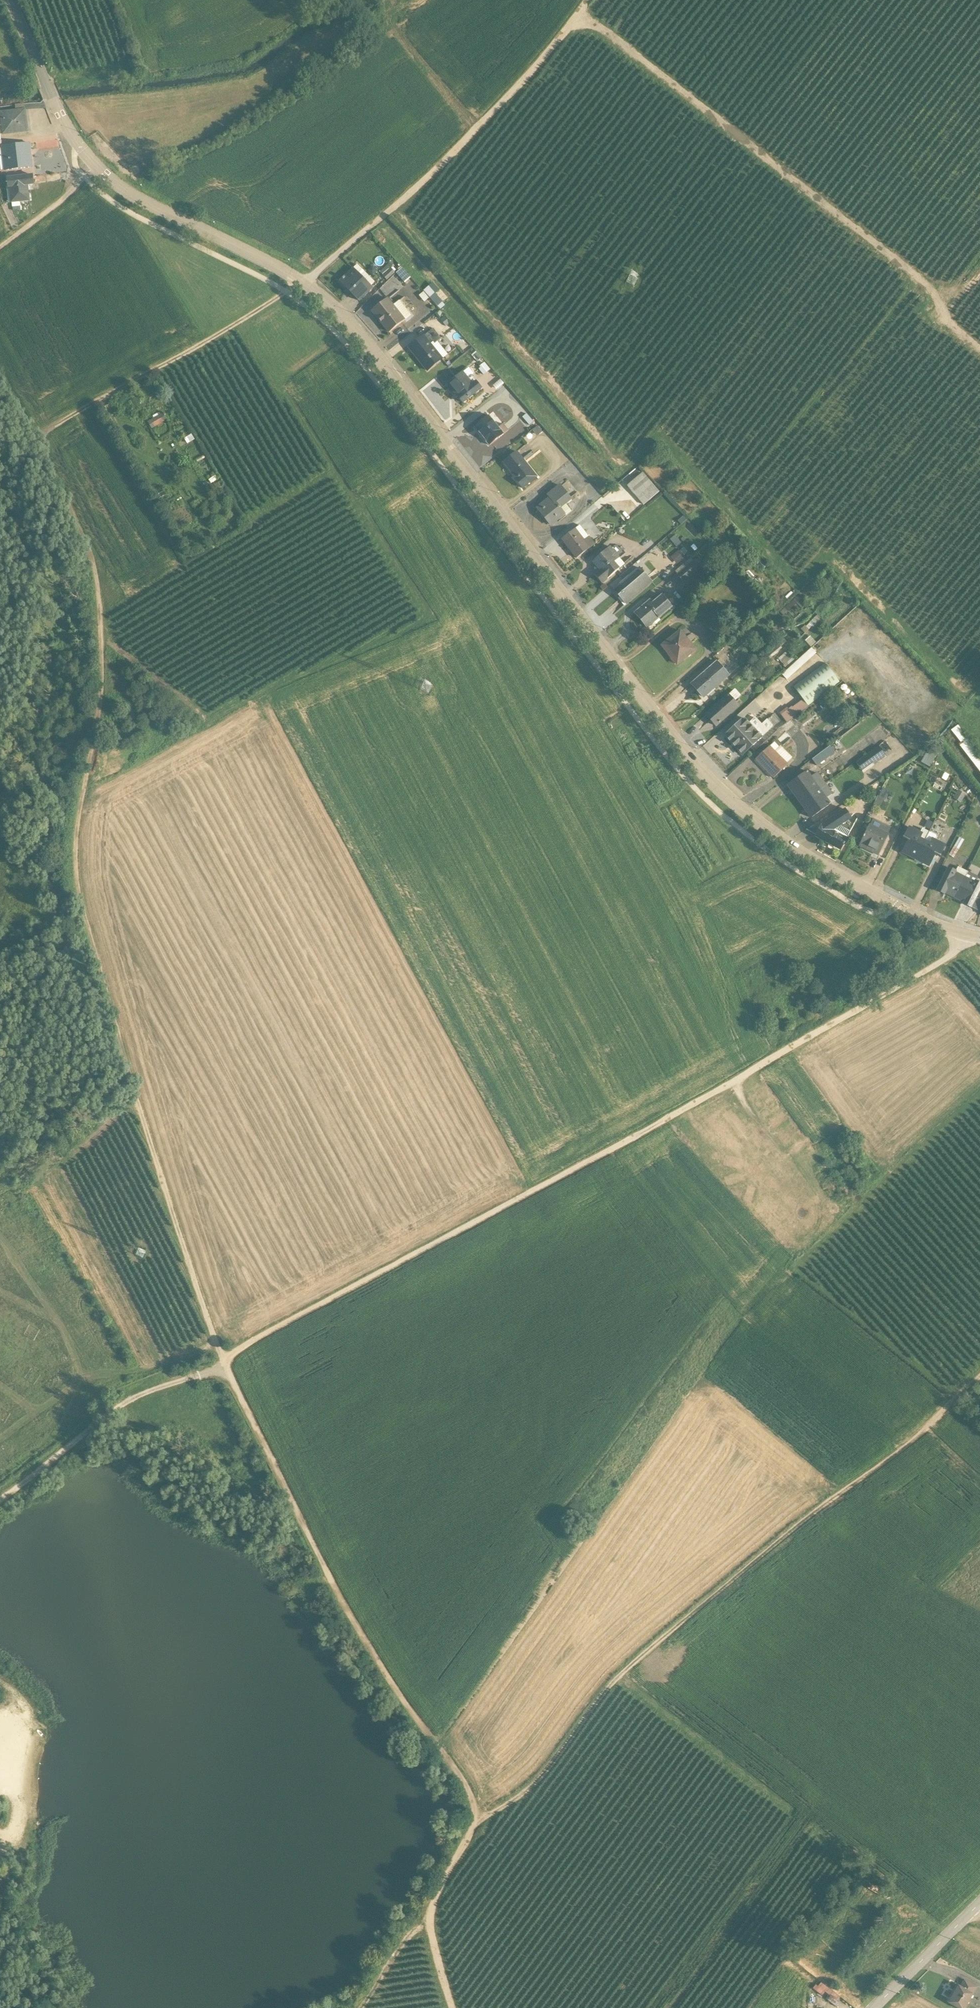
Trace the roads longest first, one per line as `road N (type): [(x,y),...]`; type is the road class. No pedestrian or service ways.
road 1 (track): [(0,375),(92,560),(101,667),(75,873),(137,1105),(214,1338),(329,1578),(473,1801),(476,1819),(430,1916),(452,2007)]
road 2 (tertiary): [(979,938),(896,907),(738,807),(686,753),(366,339),(304,283)]
road 3 (track): [(223,1359),(897,989),(948,957),(961,935)]
road 4 (track): [(476,1819),(536,1783),(639,1657),(979,1377)]
road 5 (track): [(576,15),(931,288),(979,349)]
road 6 (track): [(587,0),(478,127),(366,229)]
road 7 (track): [(34,438),(286,292)]
road 8 (track): [(227,1368),(120,1407),(0,1498)]
road 9 (tertiary): [(304,283),(142,201),(95,164)]
road 10 (tertiary): [(95,164),(66,126),(10,0)]
road 11 (track): [(478,127),(393,28),(386,0)]
road 12 (residential): [(873,2007),(979,1903)]

